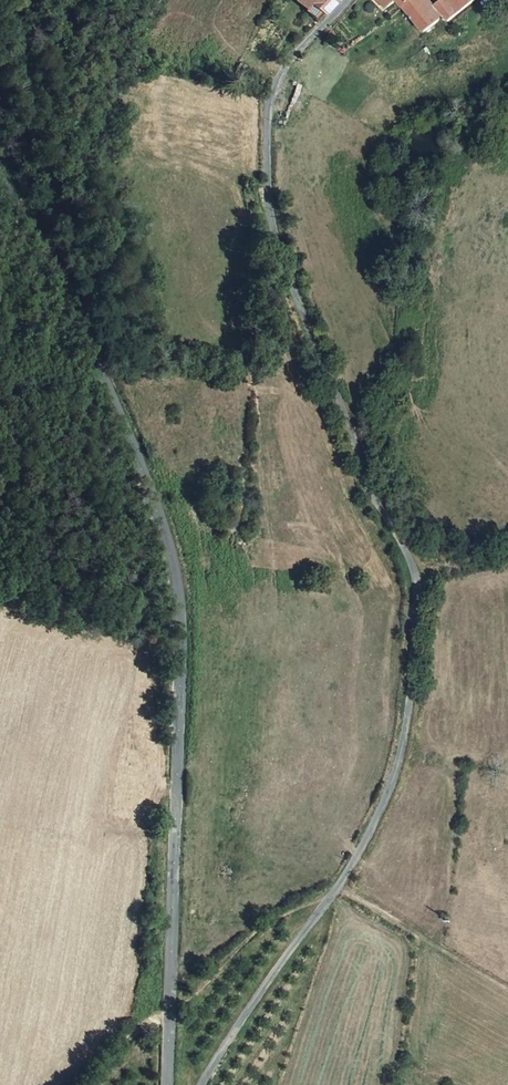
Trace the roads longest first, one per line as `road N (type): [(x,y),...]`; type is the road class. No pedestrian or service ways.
road 1 (unclassified): [(348,0),(274,87),(269,197),(284,263),(364,473),(415,576),(406,722),(386,797),(356,857),(203,1084)]
road 2 (tertiary): [(0,164),(143,473),(171,556),(181,689),(168,1084)]

